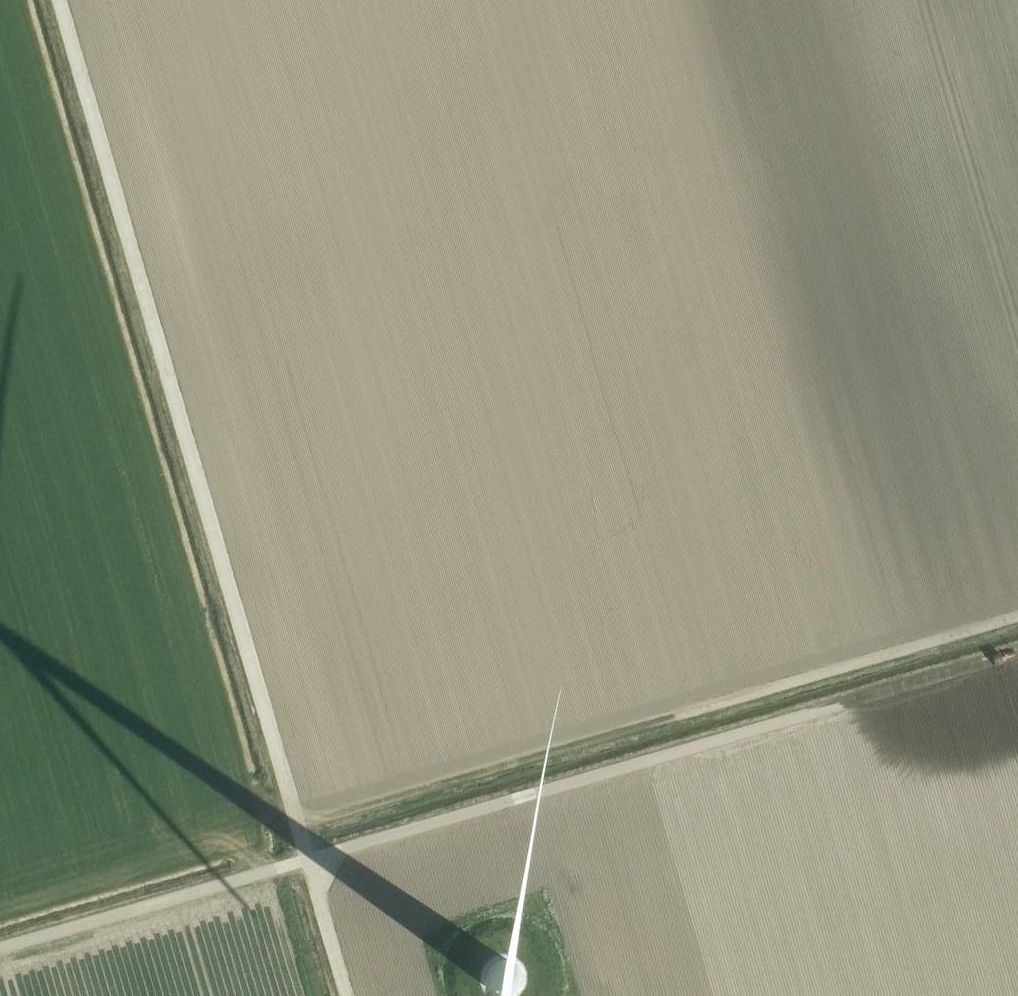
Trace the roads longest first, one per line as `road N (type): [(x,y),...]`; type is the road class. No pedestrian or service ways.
road 1 (track): [(59,0),(346,995)]

